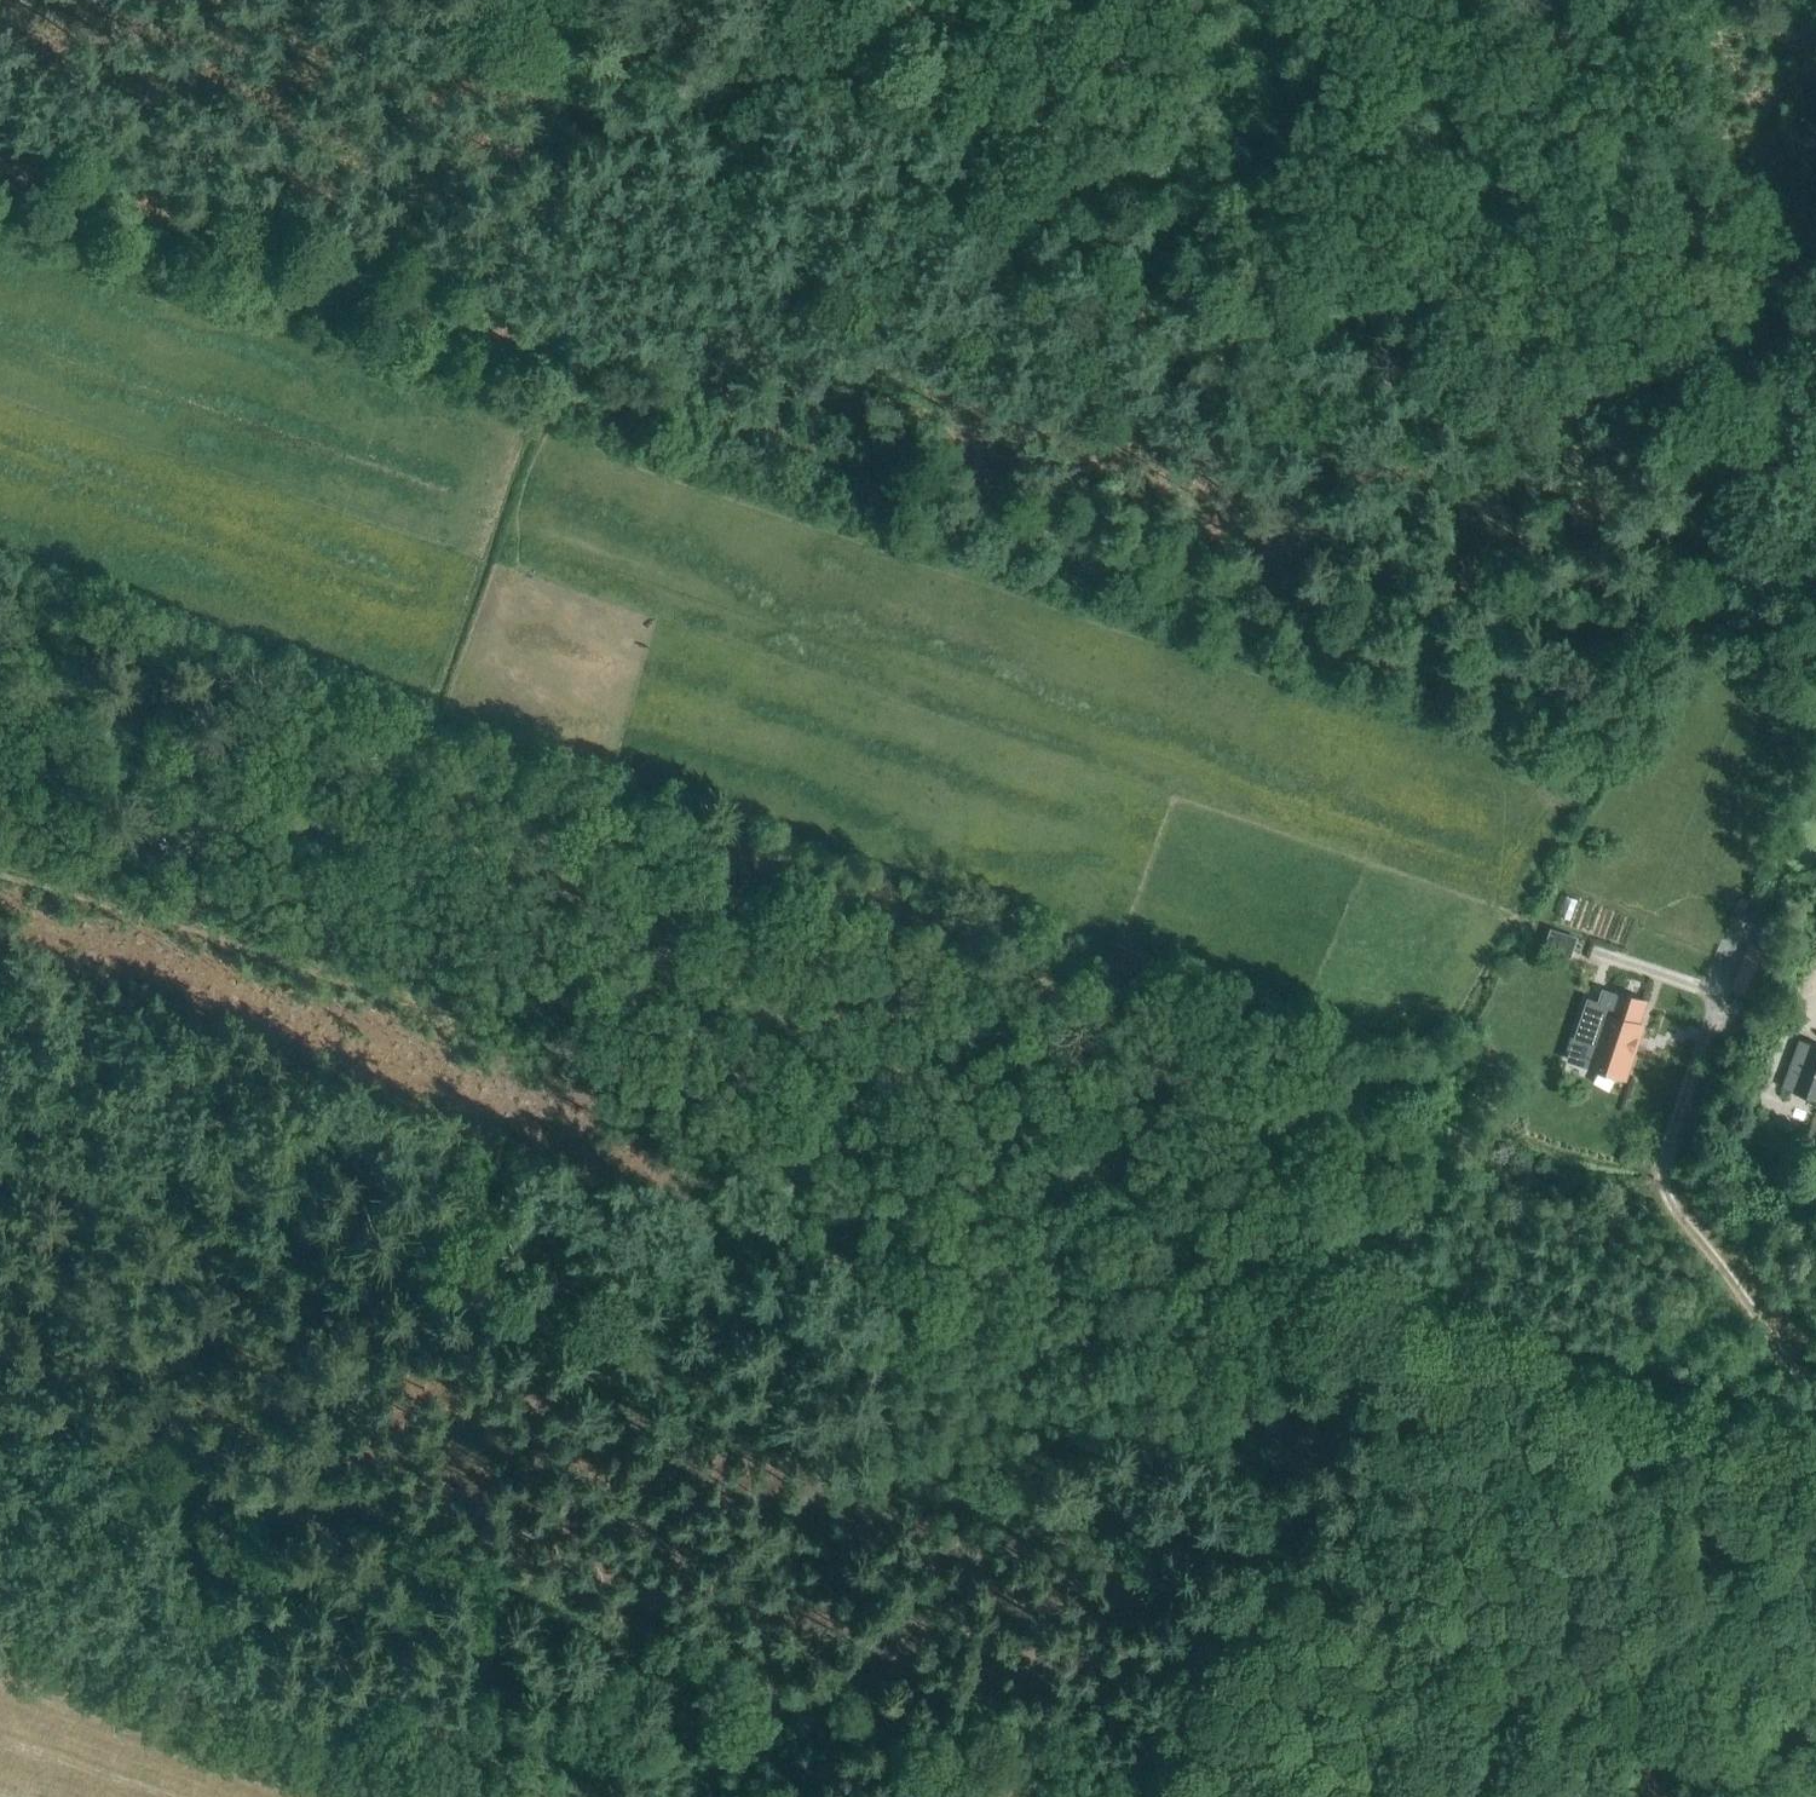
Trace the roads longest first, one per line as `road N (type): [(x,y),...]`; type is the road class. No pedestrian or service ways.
road 1 (track): [(1815,1398),(1669,1181),(1668,1142),(1718,1009)]
road 2 (track): [(1815,462),(1803,455),(1769,482),(1656,670)]

